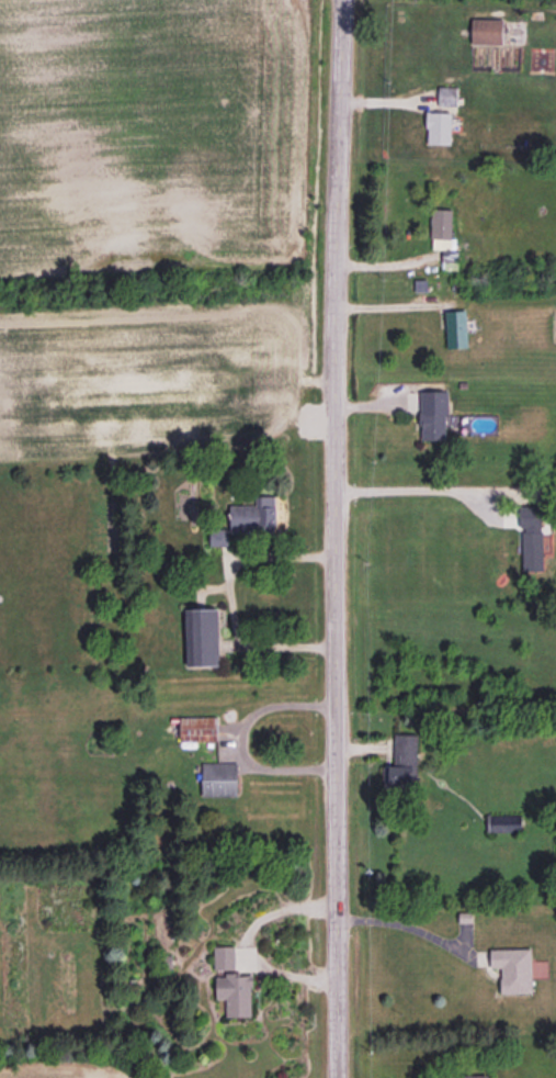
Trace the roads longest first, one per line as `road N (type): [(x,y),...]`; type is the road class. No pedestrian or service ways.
road 1 (residential): [(337,1077),(337,305),(346,0)]

